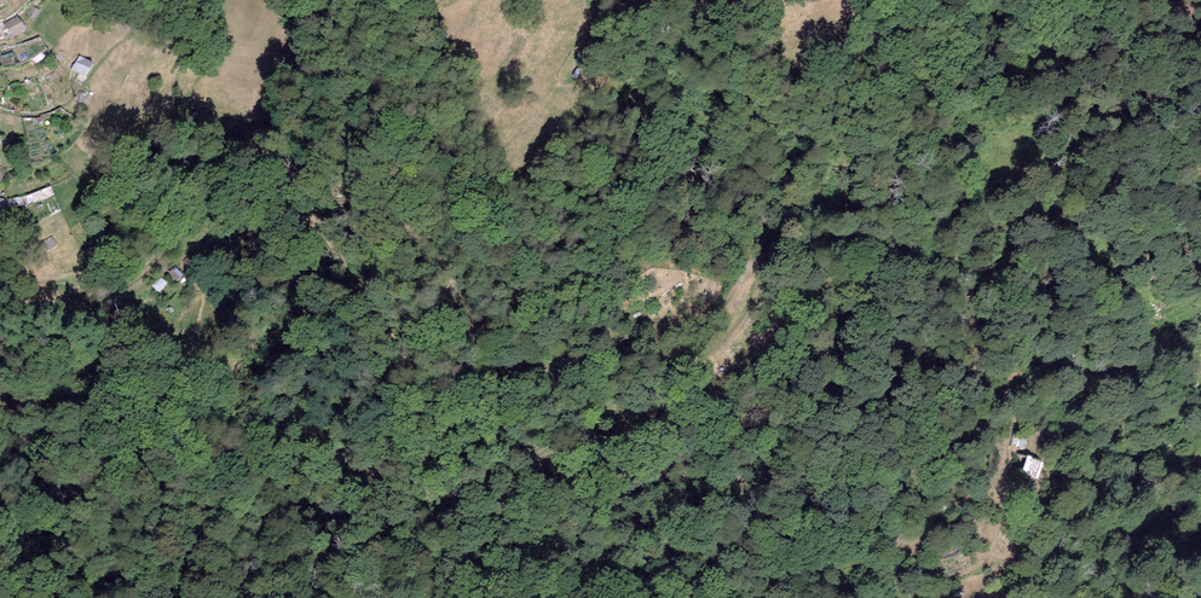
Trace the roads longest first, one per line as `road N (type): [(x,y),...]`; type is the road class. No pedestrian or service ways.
road 1 (track): [(0,290),(53,312),(134,279),(171,233),(196,132),(215,122),(267,149),(392,340),(441,381),(585,361),(703,323),(724,308),(776,221),(896,234),(967,206)]
road 2 (track): [(751,263),(758,292),(725,339),(629,406),(490,479),(457,493),(413,493),(337,459)]
road 3 (track): [(967,206),(1200,84)]
road 4 (track): [(0,242),(29,248),(37,281),(70,279),(75,286),(53,312)]

